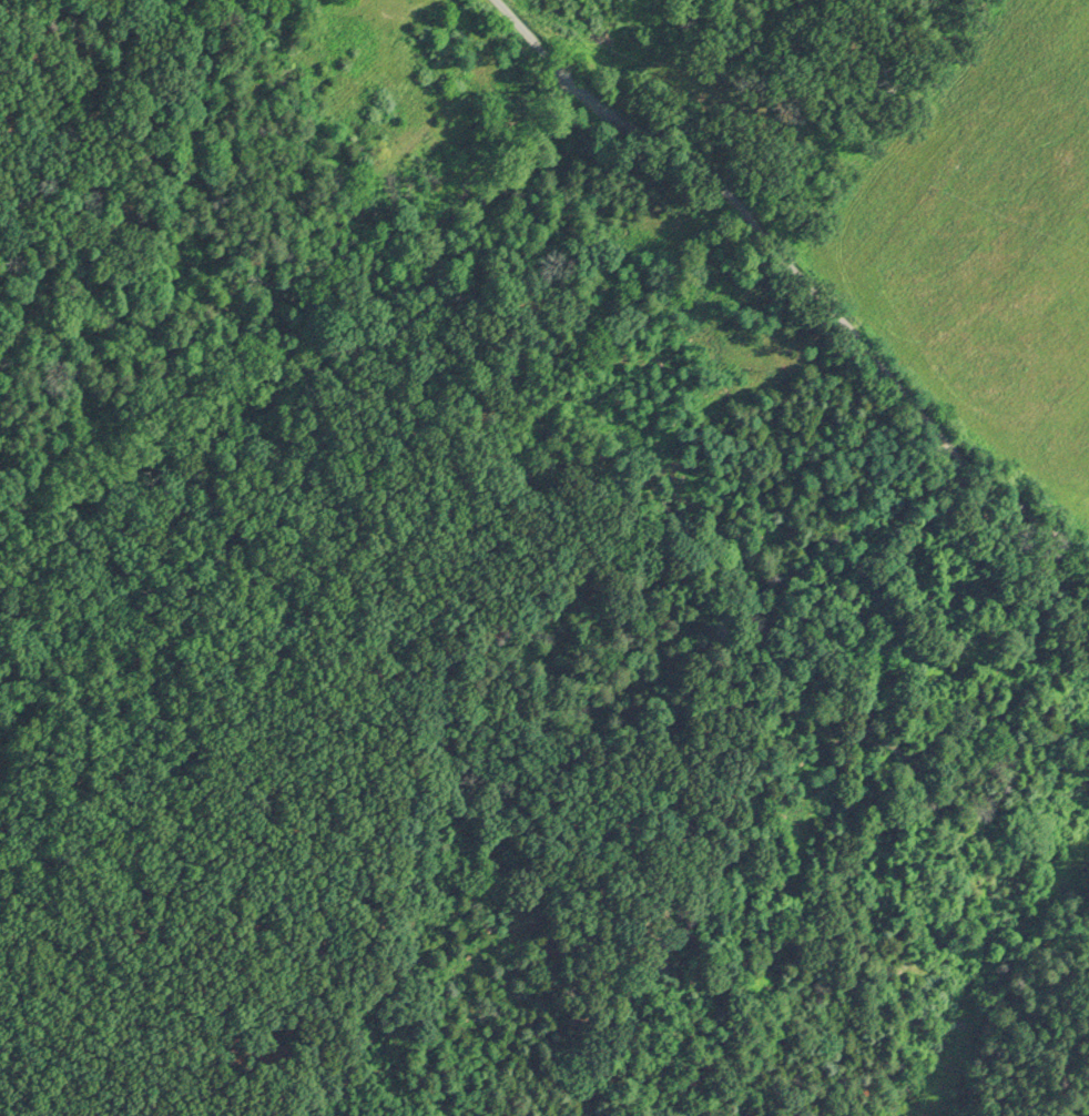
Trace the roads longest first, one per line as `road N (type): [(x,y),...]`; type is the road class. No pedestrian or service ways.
road 1 (residential): [(1088,537),(963,425),(908,322),(709,145),(611,103),(496,0)]

